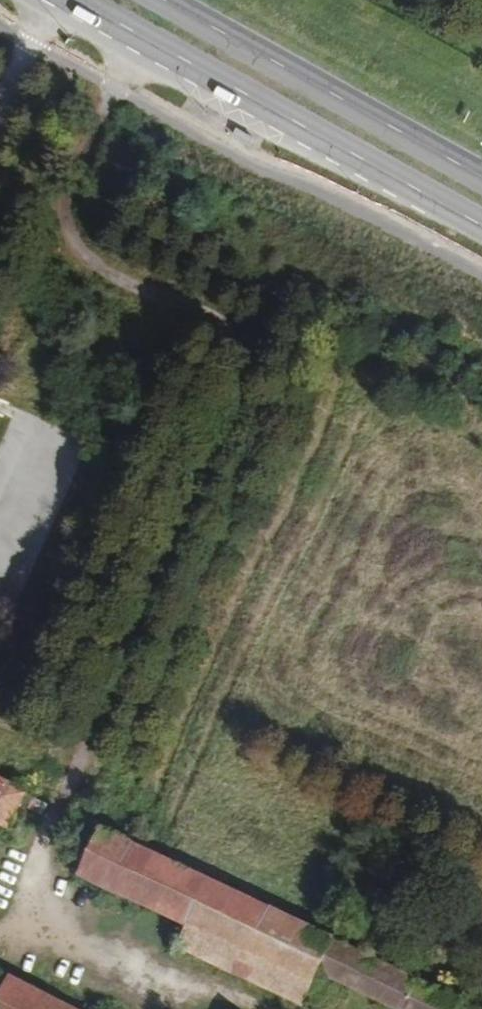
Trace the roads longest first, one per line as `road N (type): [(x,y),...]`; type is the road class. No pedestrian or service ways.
road 1 (primary): [(65,0),(481,234)]
road 2 (primary): [(481,172),(169,0)]
road 3 (track): [(251,1008),(53,939),(25,908),(32,878)]

